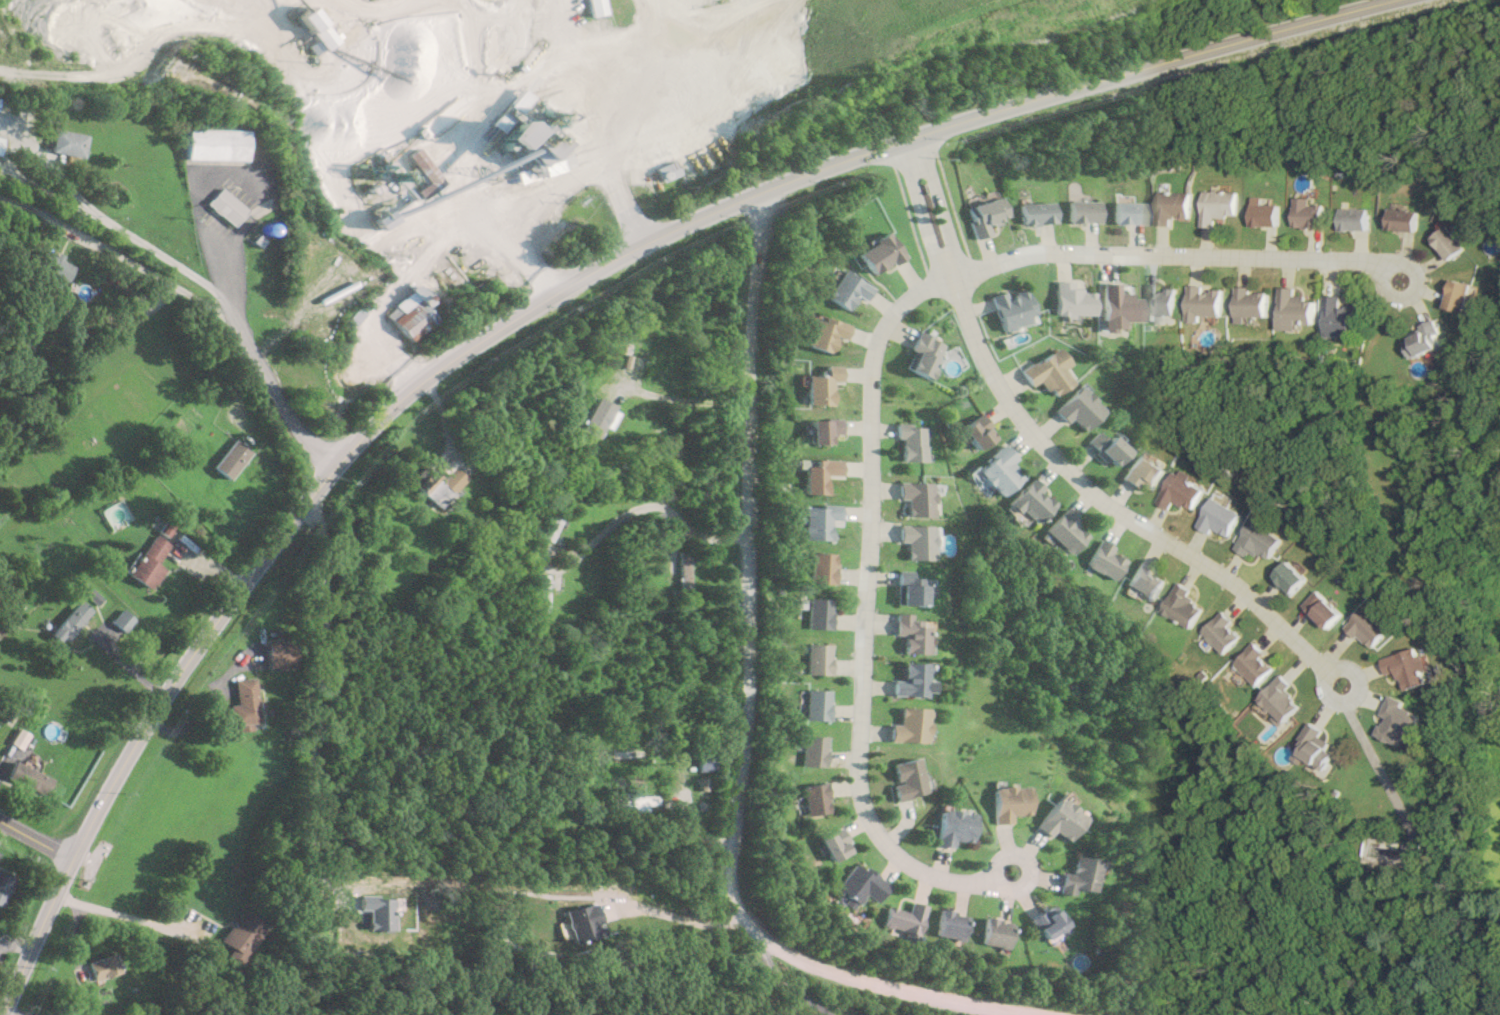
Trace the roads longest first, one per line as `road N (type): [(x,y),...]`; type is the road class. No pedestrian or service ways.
road 1 (secondary): [(0,1014),(69,859),(180,673),(331,471),(446,363),(641,243),(823,166),(1394,0)]
road 2 (residential): [(1082,1014),(930,993),(783,947),(742,920),(732,880),(755,193)]
road 3 (residential): [(997,880),(919,872),(894,852),(861,803),(856,764),(872,346),(910,298),(947,275)]
road 4 (residential): [(947,275),(975,362),(1037,444),(1084,487),(1237,585),(1328,672)]
road 5 (residential): [(947,275),(1024,254),(1156,251),(1368,262),(1403,277)]
road 6 (residential): [(331,471),(232,323),(37,208),(0,195)]
road 7 (residential): [(745,534),(687,532),(669,504),(656,500),(631,507),(567,562)]
road 8 (residential): [(892,143),(937,280)]
road 9 (residential): [(958,272),(916,135)]
road 10 (residential): [(1332,668),(1356,670),(1361,693),(1353,702),(1329,700),(1324,677),(1332,668)]

